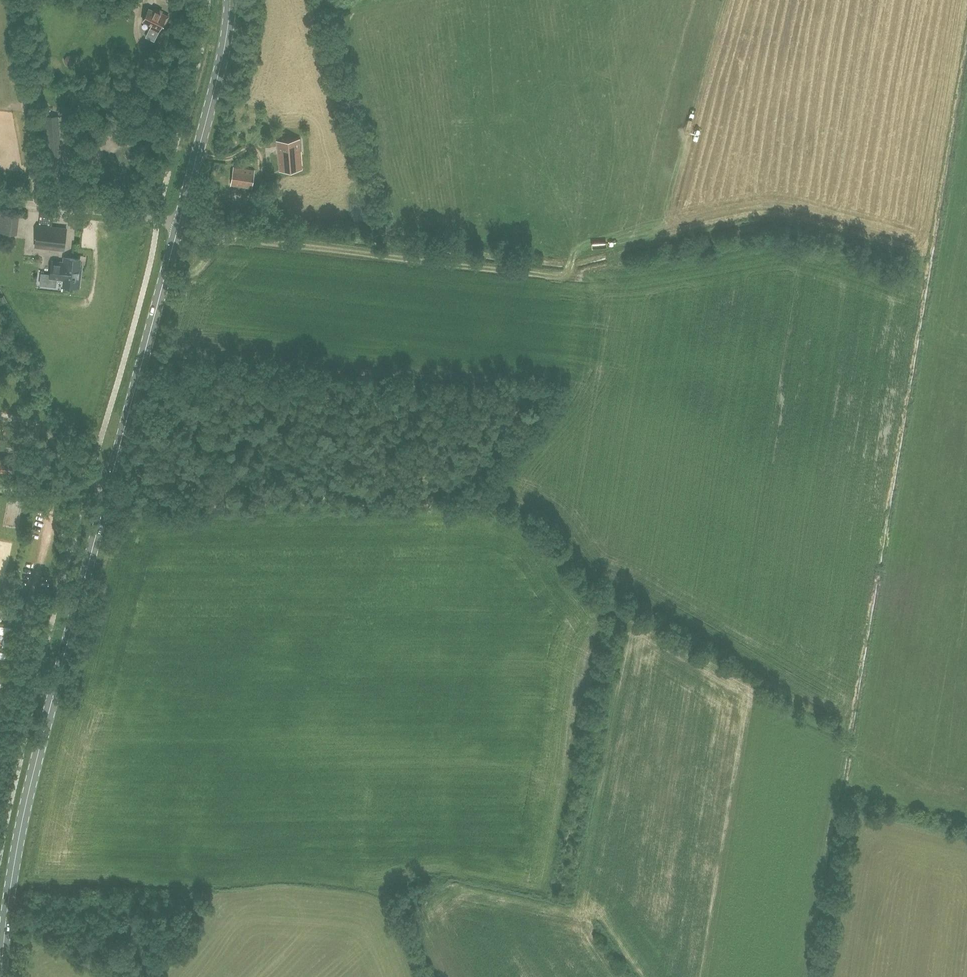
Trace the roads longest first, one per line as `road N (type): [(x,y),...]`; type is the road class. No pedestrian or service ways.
road 1 (secondary): [(2,976),(28,797),(179,227)]
road 2 (secondary): [(179,227),(231,0)]
road 3 (unclassified): [(179,227),(0,201)]

